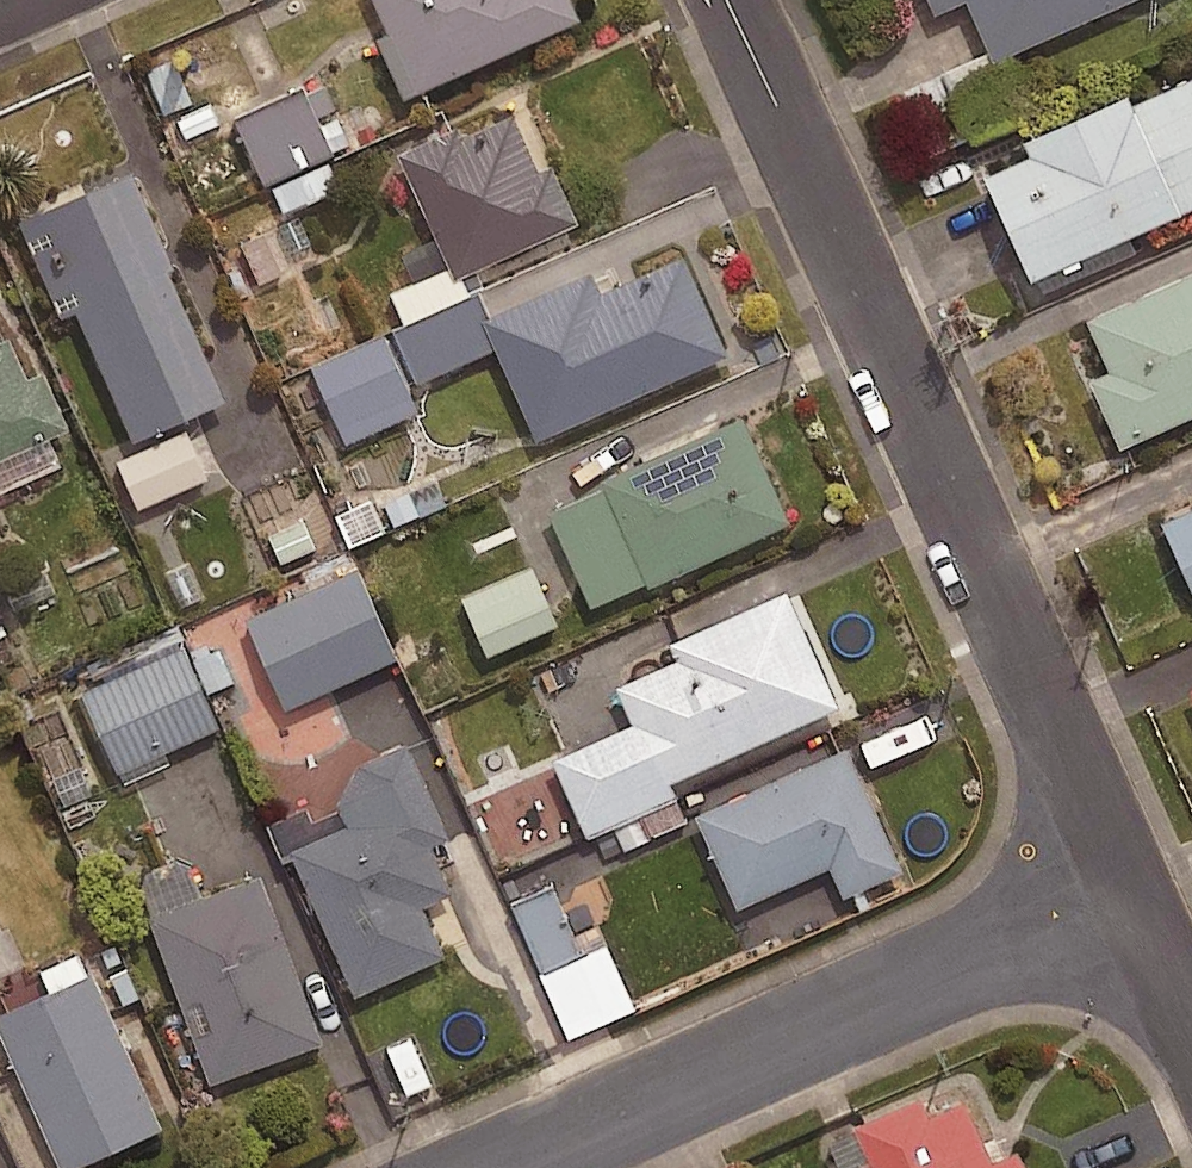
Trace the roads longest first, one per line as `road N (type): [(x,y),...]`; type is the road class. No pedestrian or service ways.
road 1 (residential): [(732,0),(1128,888)]
road 2 (residential): [(501,1167),(1128,888)]
road 3 (residential): [(1128,888),(1191,1031)]

